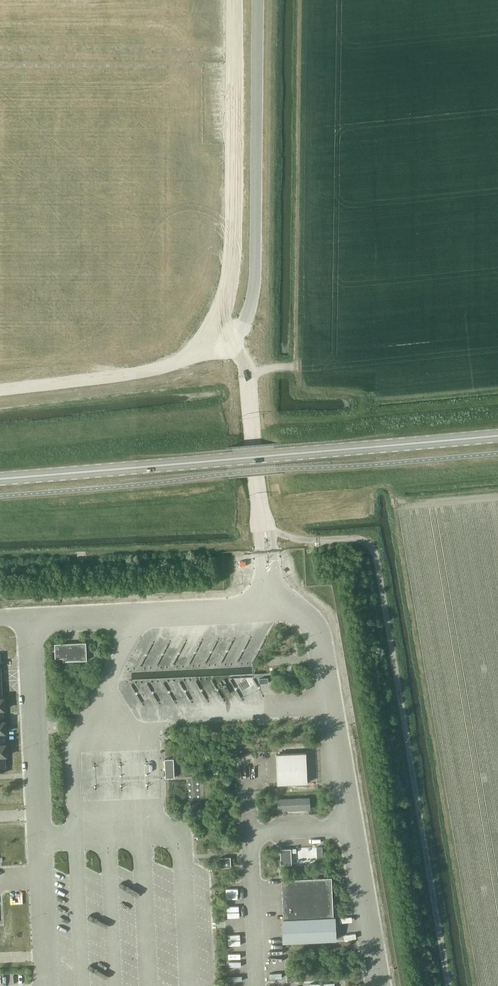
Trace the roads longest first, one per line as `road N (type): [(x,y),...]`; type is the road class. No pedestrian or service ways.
road 1 (track): [(449,985),(378,553),(361,538),(296,537),(265,527)]
road 2 (primary): [(0,478),(497,433)]
road 3 (track): [(213,343),(230,281),(232,0)]
road 4 (track): [(0,388),(152,369),(213,343)]

